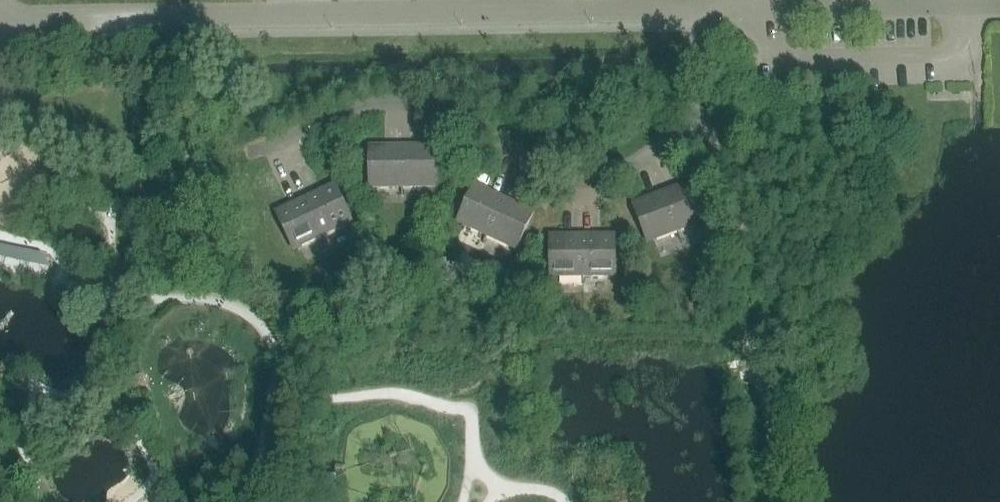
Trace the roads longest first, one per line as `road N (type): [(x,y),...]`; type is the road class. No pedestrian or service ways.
road 1 (unclassified): [(0,13),(23,19),(699,7)]
road 2 (residential): [(254,152),(392,102),(440,105),(532,155),(602,176),(713,129)]
road 3 (unclassified): [(999,3),(758,9)]
road 4 (residential): [(713,129),(764,322)]
road 5 (track): [(764,322),(777,501)]
road 6 (residential): [(699,7),(713,129)]

